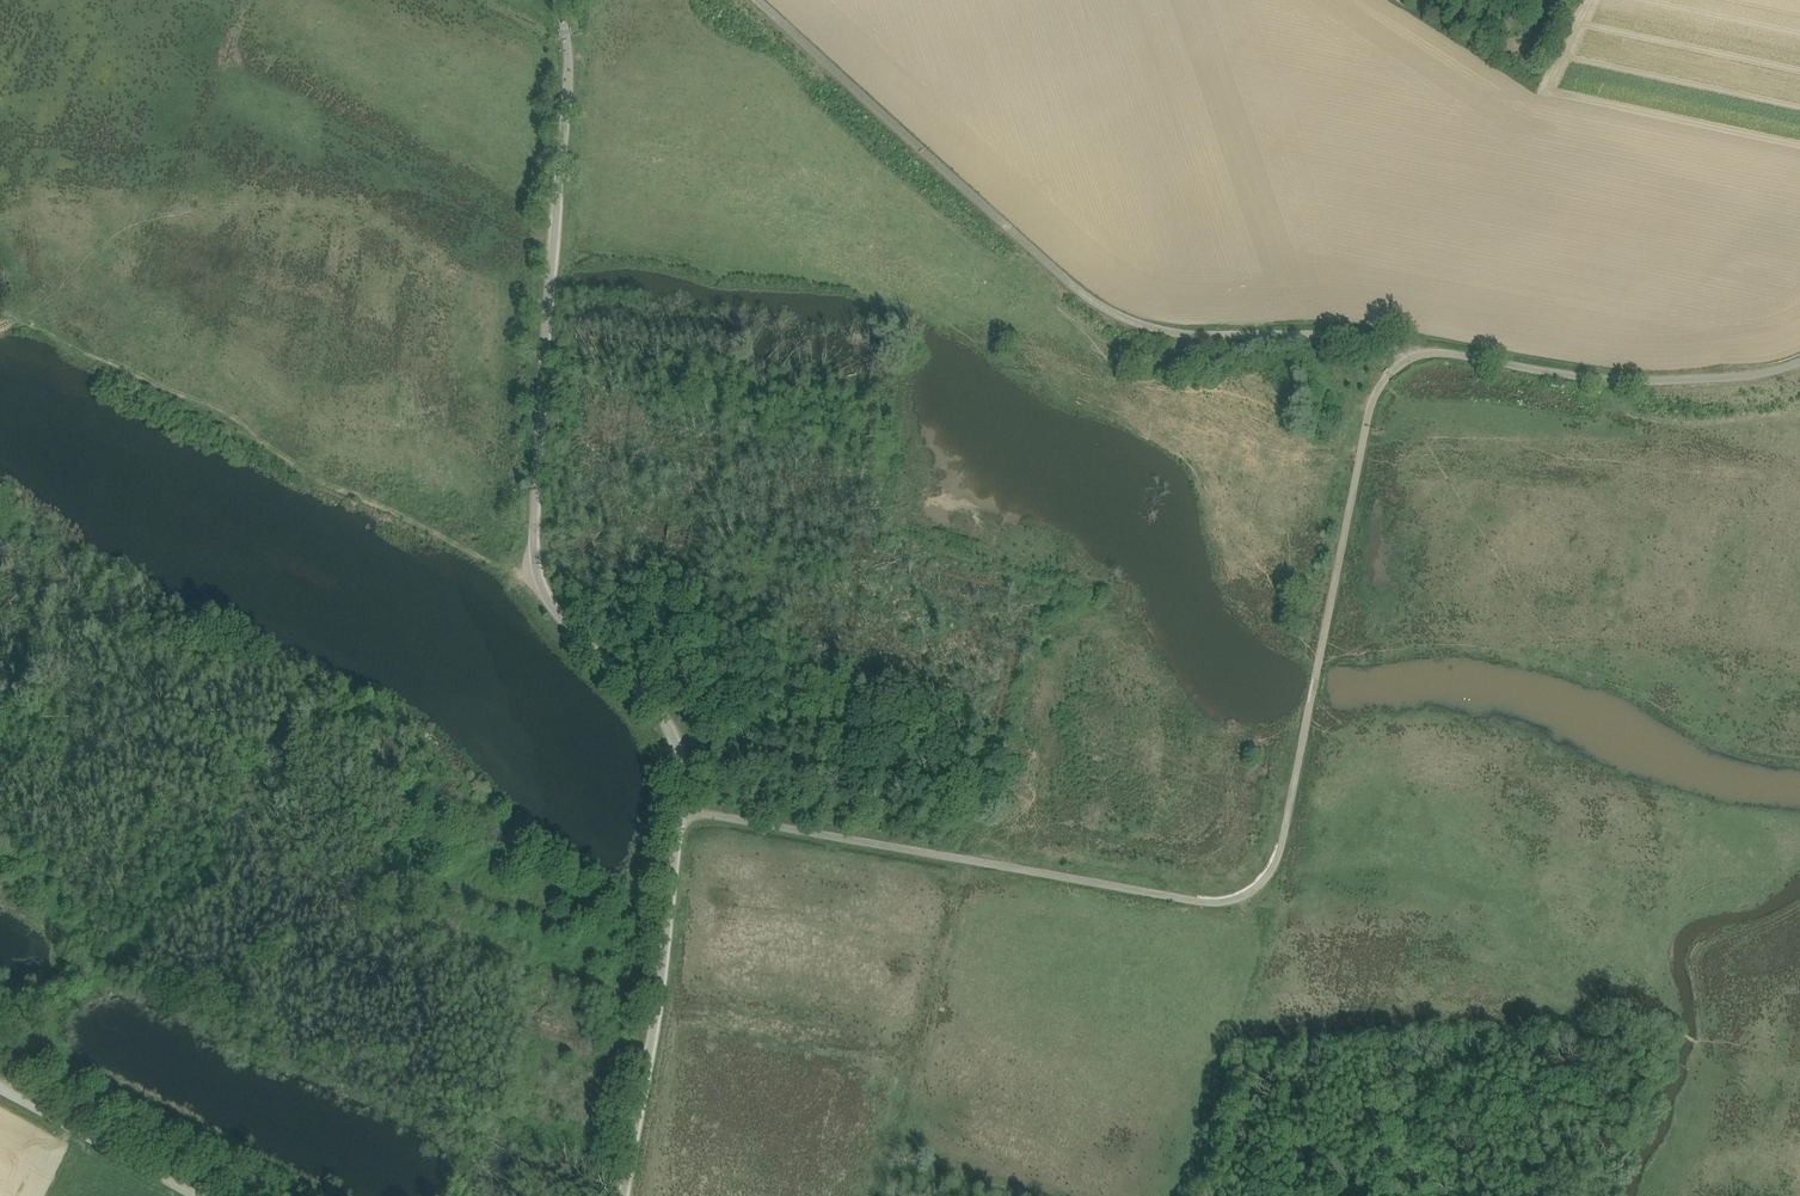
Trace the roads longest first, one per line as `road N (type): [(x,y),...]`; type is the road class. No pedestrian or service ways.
road 1 (unclassified): [(681,811),(1215,903),(1250,893),(1275,867),(1280,846),(1370,411),(1389,374),(1432,352),(1631,381),(1730,377),(1799,361)]
road 2 (unclassified): [(681,811),(673,735),(652,705),(562,620),(536,579),(569,78),(557,0)]
road 3 (unclassified): [(625,1195),(681,811)]
road 4 (unclassified): [(199,1195),(0,1084)]

